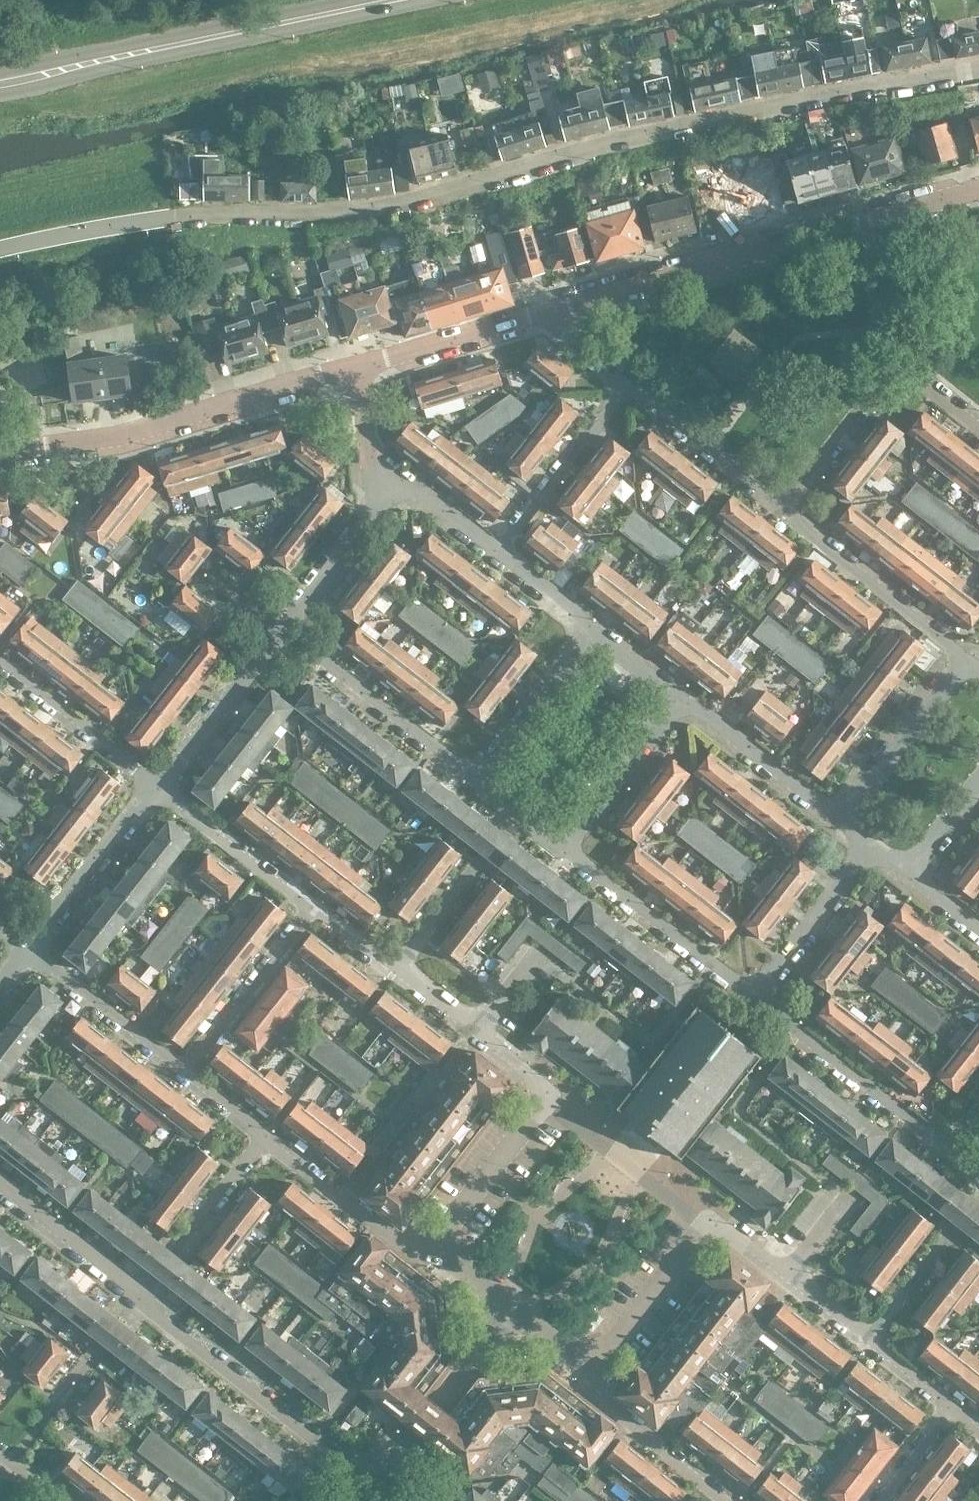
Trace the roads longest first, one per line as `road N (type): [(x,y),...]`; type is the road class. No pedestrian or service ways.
road 1 (residential): [(978,67),(570,153),(374,210),(165,217),(0,250)]
road 2 (unclassified): [(544,313),(978,189)]
road 3 (tertiary): [(0,85),(400,0)]
road 4 (residential): [(433,1251),(549,1094),(399,974)]
road 5 (unclassified): [(0,452),(139,434),(355,367)]
road 6 (residential): [(373,1480),(139,1301)]
road 7 (residential): [(978,427),(916,380),(881,383),(783,515)]
road 8 (residential): [(756,1001),(563,855)]
road 9 (residential): [(946,1149),(756,1001)]
road 10 (residential): [(474,773),(280,633)]
road 11 (residential): [(967,656),(783,515)]
road 12 (residential): [(373,1480),(517,1303)]
road 13 (residential): [(499,553),(631,388)]
road 14 (residential): [(433,1251),(401,1246),(264,1137)]
road 15 (residential): [(186,1070),(314,907)]
road 16 (residential): [(139,1301),(264,1137)]
road 17 (residential): [(158,790),(0,661)]
road 18 (residential): [(841,816),(967,656)]
road 19 (residential): [(32,950),(158,790)]
road 20 (residential): [(158,790),(280,633)]
road 21 (residential): [(783,515),(631,388)]
road 22 (residential): [(589,1374),(711,1219)]
road 23 (residential): [(866,1340),(711,1219)]
road 24 (unclassified): [(355,367),(544,313)]
road 25 (residential): [(841,816),(699,706),(683,703)]
road 26 (residential): [(186,1070),(32,950)]
road 27 (residential): [(280,633),(401,480)]
road 28 (residential): [(314,907),(158,790)]
road 29 (residential): [(563,855),(683,703)]
road 30 (residential): [(728,1500),(598,1397),(589,1374)]
road 31 (residential): [(756,1001),(870,849)]
road 32 (residential): [(587,623),(474,773)]
road 33 (residential): [(139,1301),(0,1193)]
road 34 (residential): [(866,1340),(956,1222)]
road 35 (residential): [(399,974),(489,856)]
road 36 (residential): [(401,480),(368,449),(355,367)]
road 37 (residential): [(683,703),(587,623)]
road 38 (residential): [(499,553),(401,480)]
road 39 (residential): [(871,1500),(946,1404)]
road 40 (residential): [(474,773),(563,855)]

